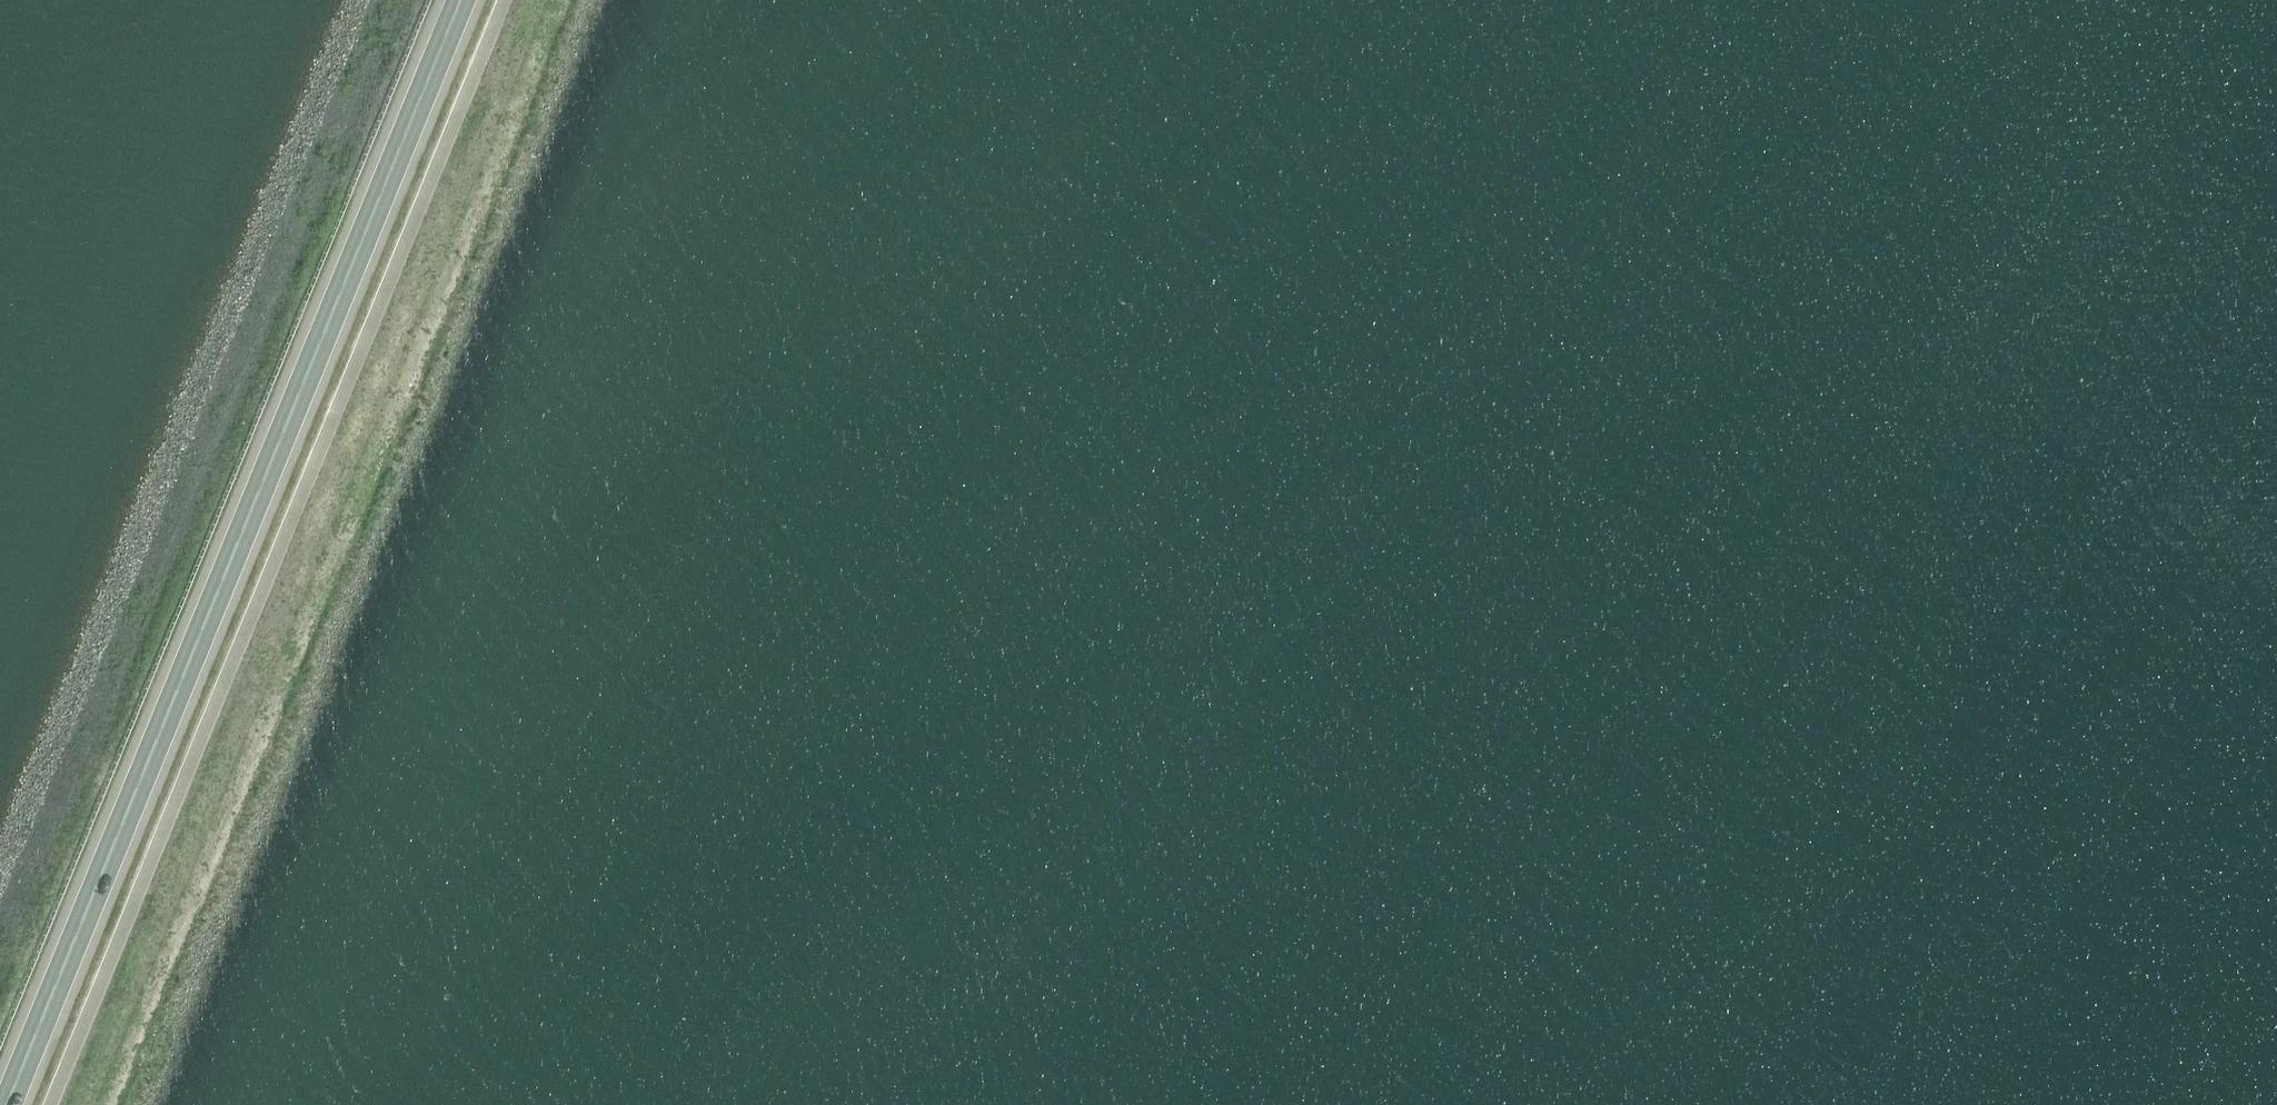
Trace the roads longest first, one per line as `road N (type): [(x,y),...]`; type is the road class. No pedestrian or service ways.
road 1 (trunk): [(5,1104),(461,0)]

